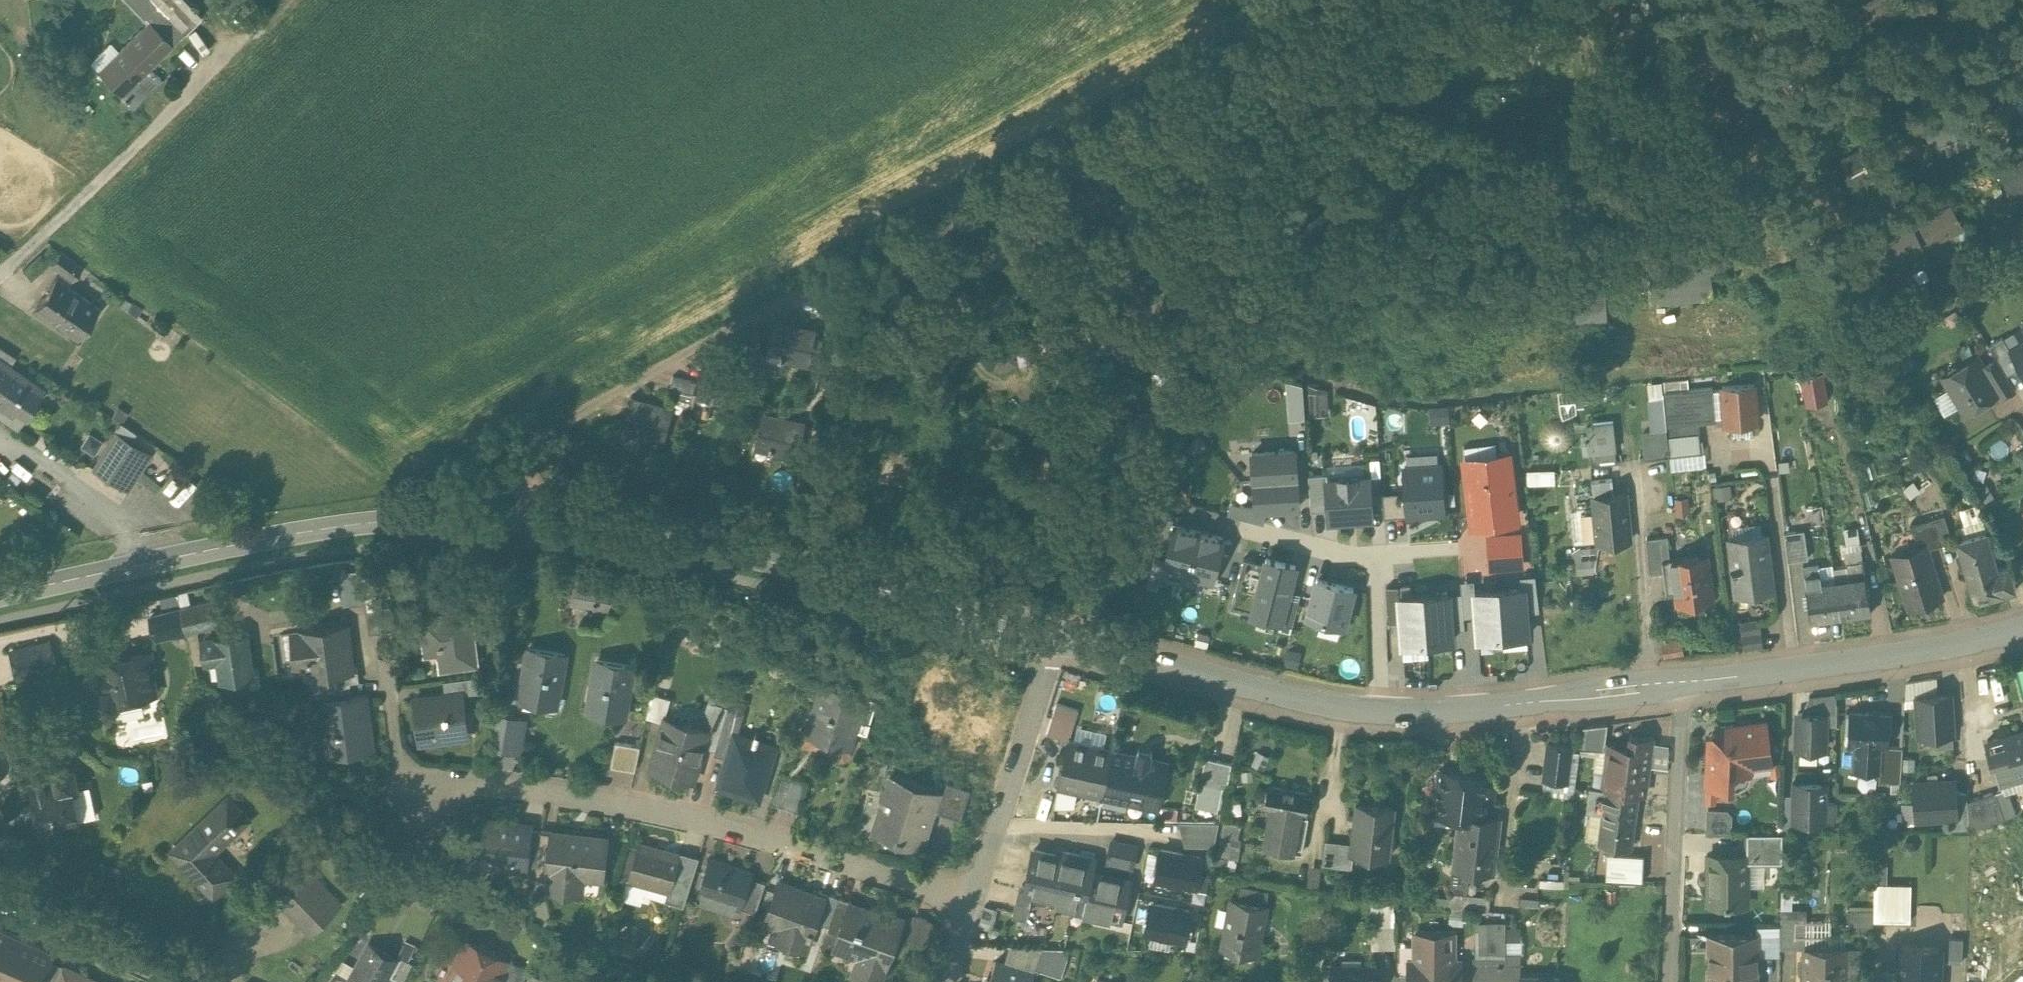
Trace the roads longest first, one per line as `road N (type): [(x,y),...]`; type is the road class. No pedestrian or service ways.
road 1 (tertiary): [(0,595),(311,529),(515,521),(688,543),(1062,637)]
road 2 (track): [(515,521),(521,456),(565,420),(1338,0)]
road 3 (residential): [(383,639),(415,806),(494,783),(659,807),(971,898)]
road 4 (residential): [(258,29),(0,272)]
road 5 (tertiary): [(1682,681),(1956,646),(2022,629)]
road 6 (tertiary): [(1062,637),(1330,704),(1380,706)]
road 7 (tertiary): [(1380,706),(1547,701),(1682,681)]
road 8 (residential): [(1669,981),(1682,681)]
road 9 (residential): [(1062,637),(971,898)]
road 10 (residential): [(186,981),(0,892)]
road 11 (residential): [(1380,706),(1373,555)]

